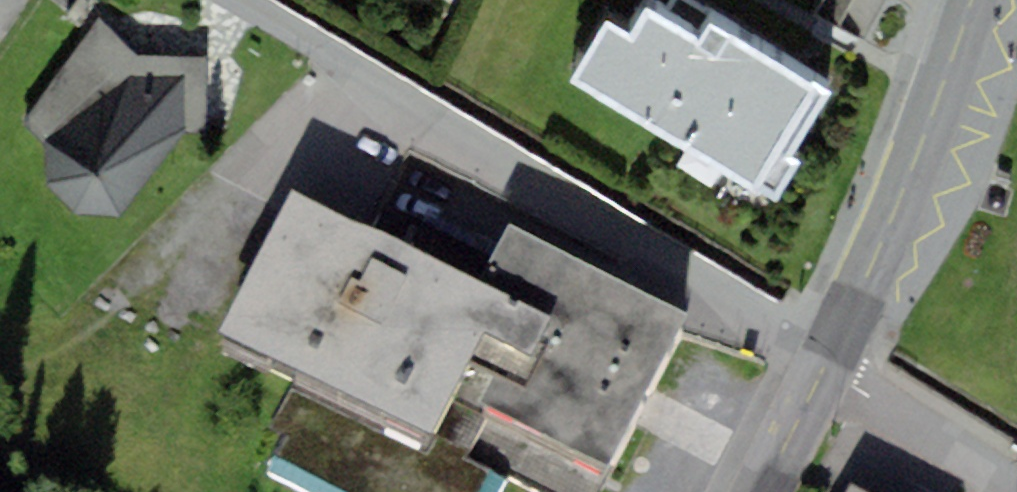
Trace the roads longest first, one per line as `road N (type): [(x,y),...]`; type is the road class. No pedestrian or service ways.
road 1 (residential): [(830,366),(247,0)]
road 2 (secondary): [(830,366),(976,0)]
road 3 (secondary): [(764,491),(830,366)]

